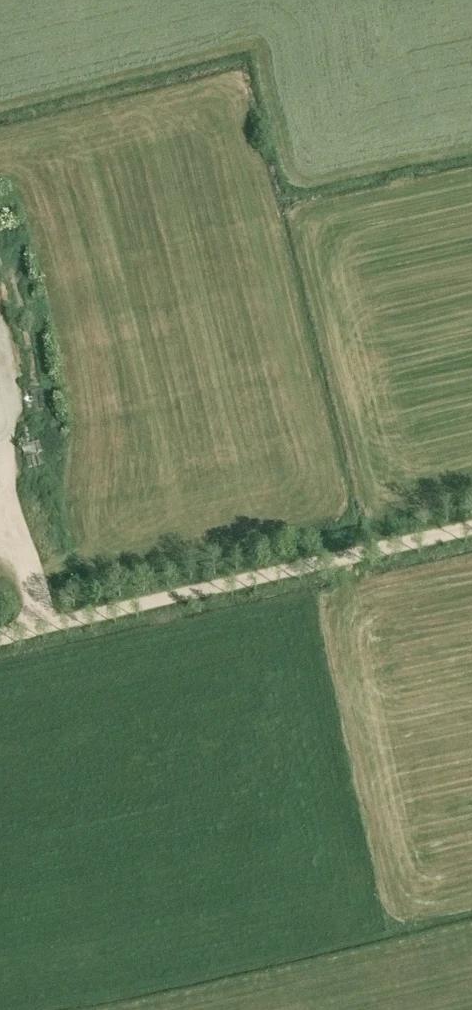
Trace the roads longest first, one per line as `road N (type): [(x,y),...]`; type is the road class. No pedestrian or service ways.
road 1 (track): [(0,638),(471,531)]

